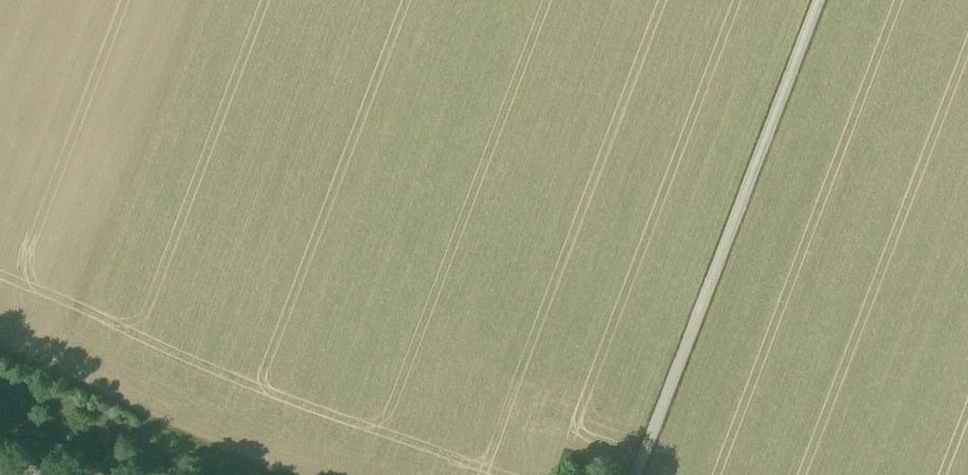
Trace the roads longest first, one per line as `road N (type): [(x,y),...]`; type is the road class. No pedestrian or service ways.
road 1 (track): [(818,0),(637,474)]

